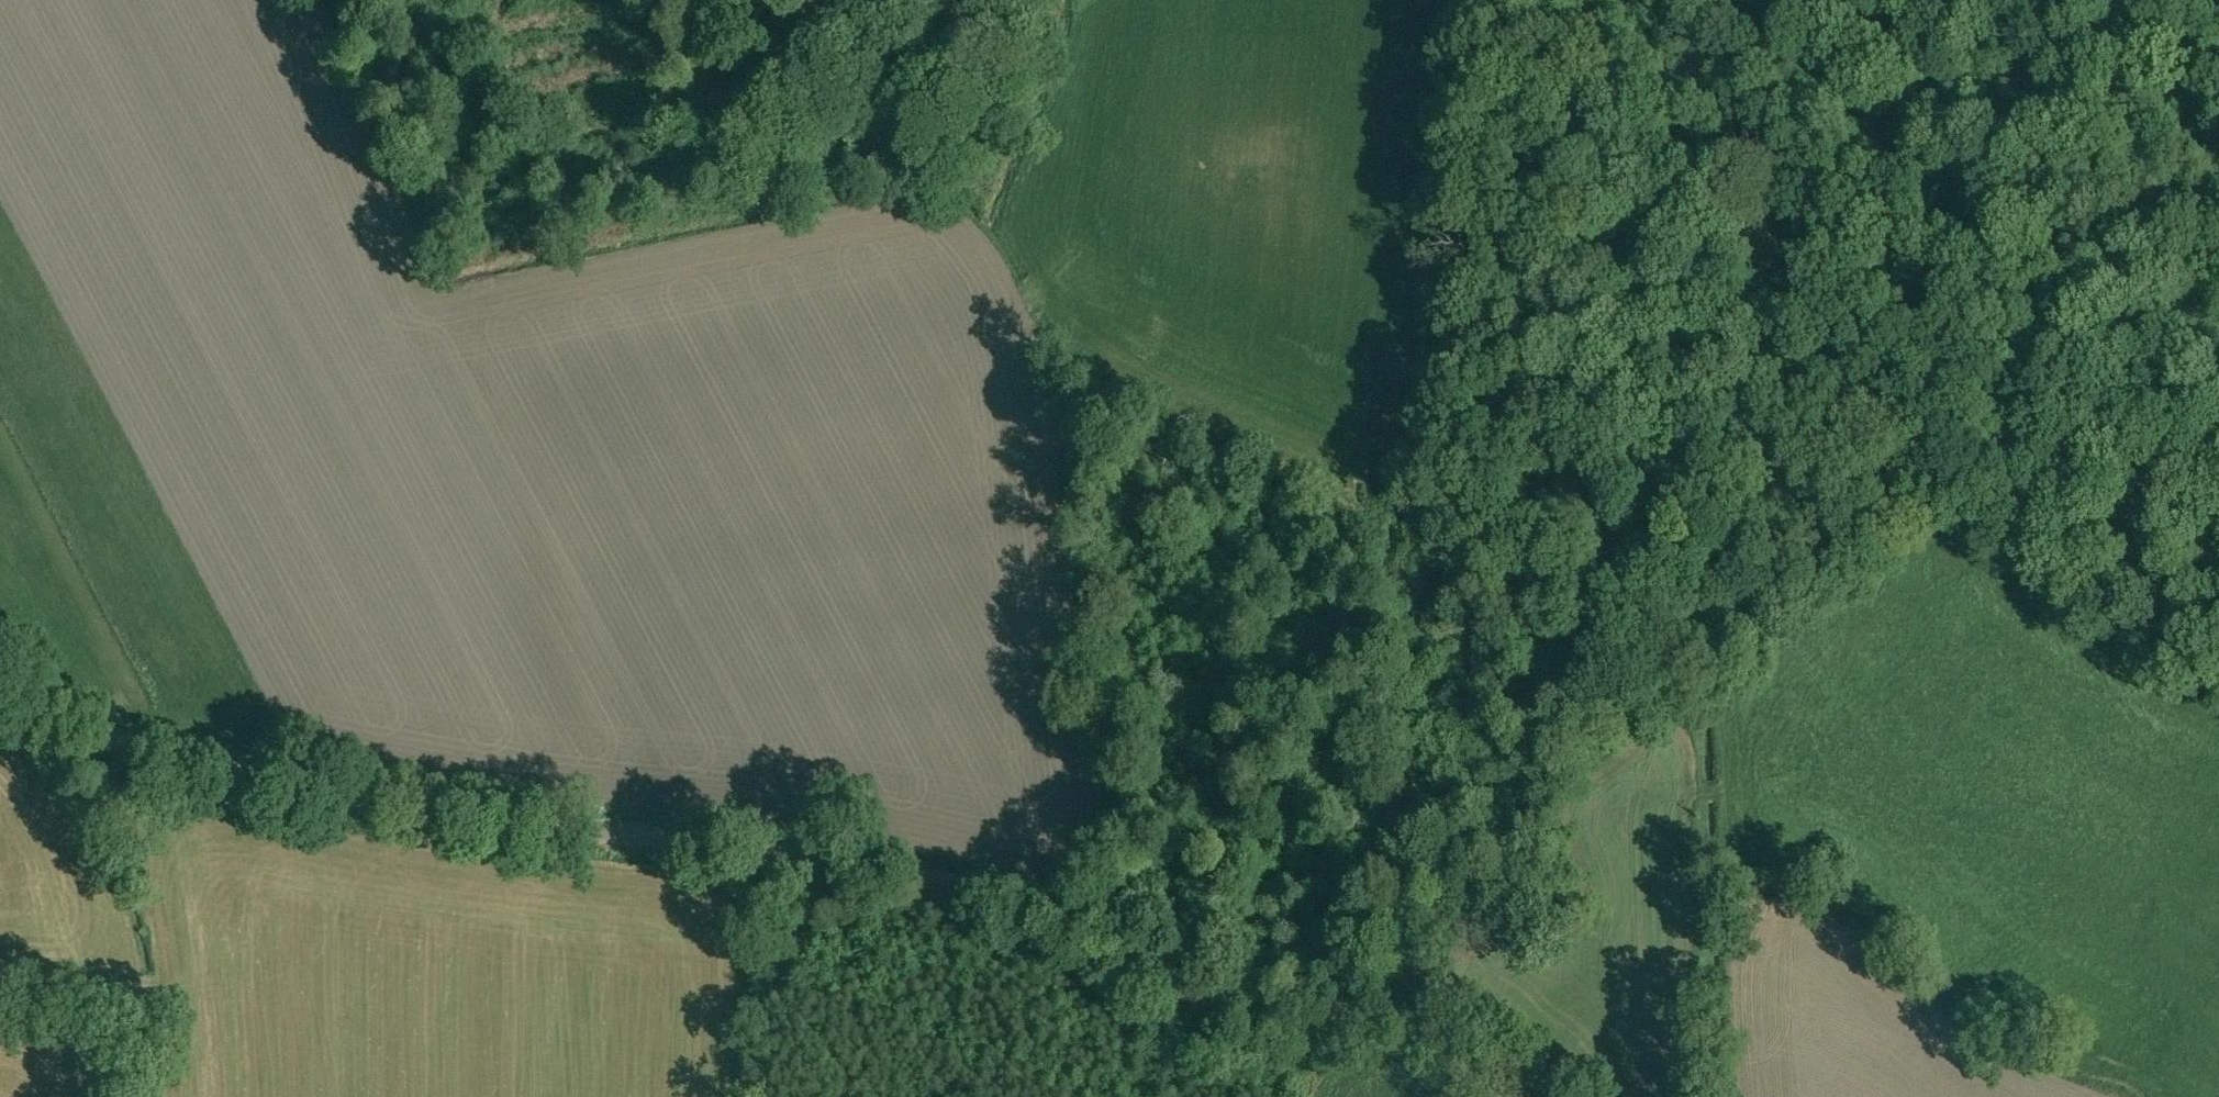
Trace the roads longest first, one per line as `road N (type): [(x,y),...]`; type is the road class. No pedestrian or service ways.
road 1 (unclassified): [(1535,1096),(1403,1019),(1183,995),(943,872),(372,786),(213,745),(0,660)]

